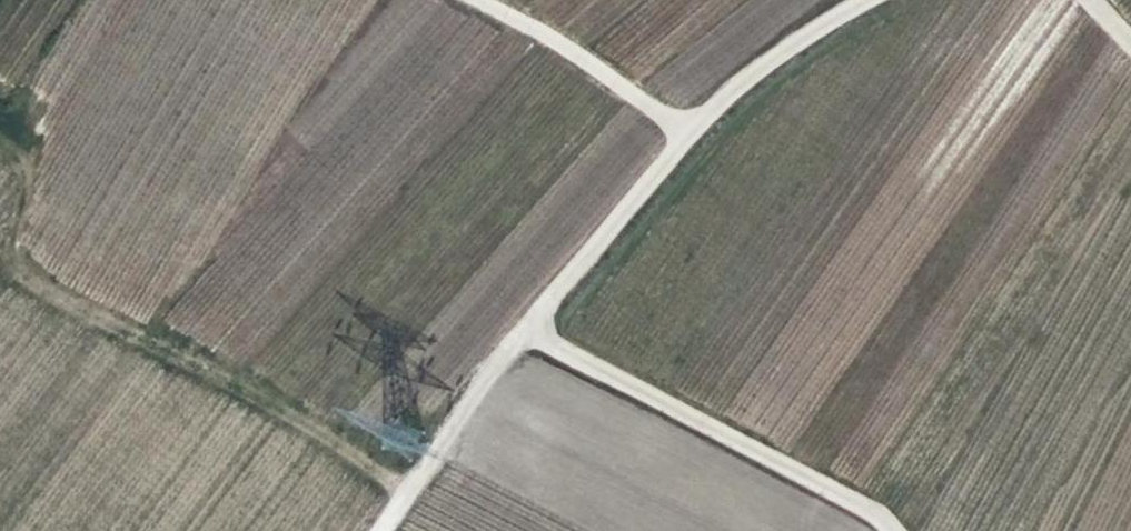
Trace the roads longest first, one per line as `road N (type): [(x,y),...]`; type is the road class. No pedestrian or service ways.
road 1 (track): [(525,330),(699,107),(771,44),(873,0)]
road 2 (track): [(909,530),(897,516),(525,330)]
road 3 (track): [(525,330),(376,530)]
road 4 (track): [(683,128),(493,0)]

